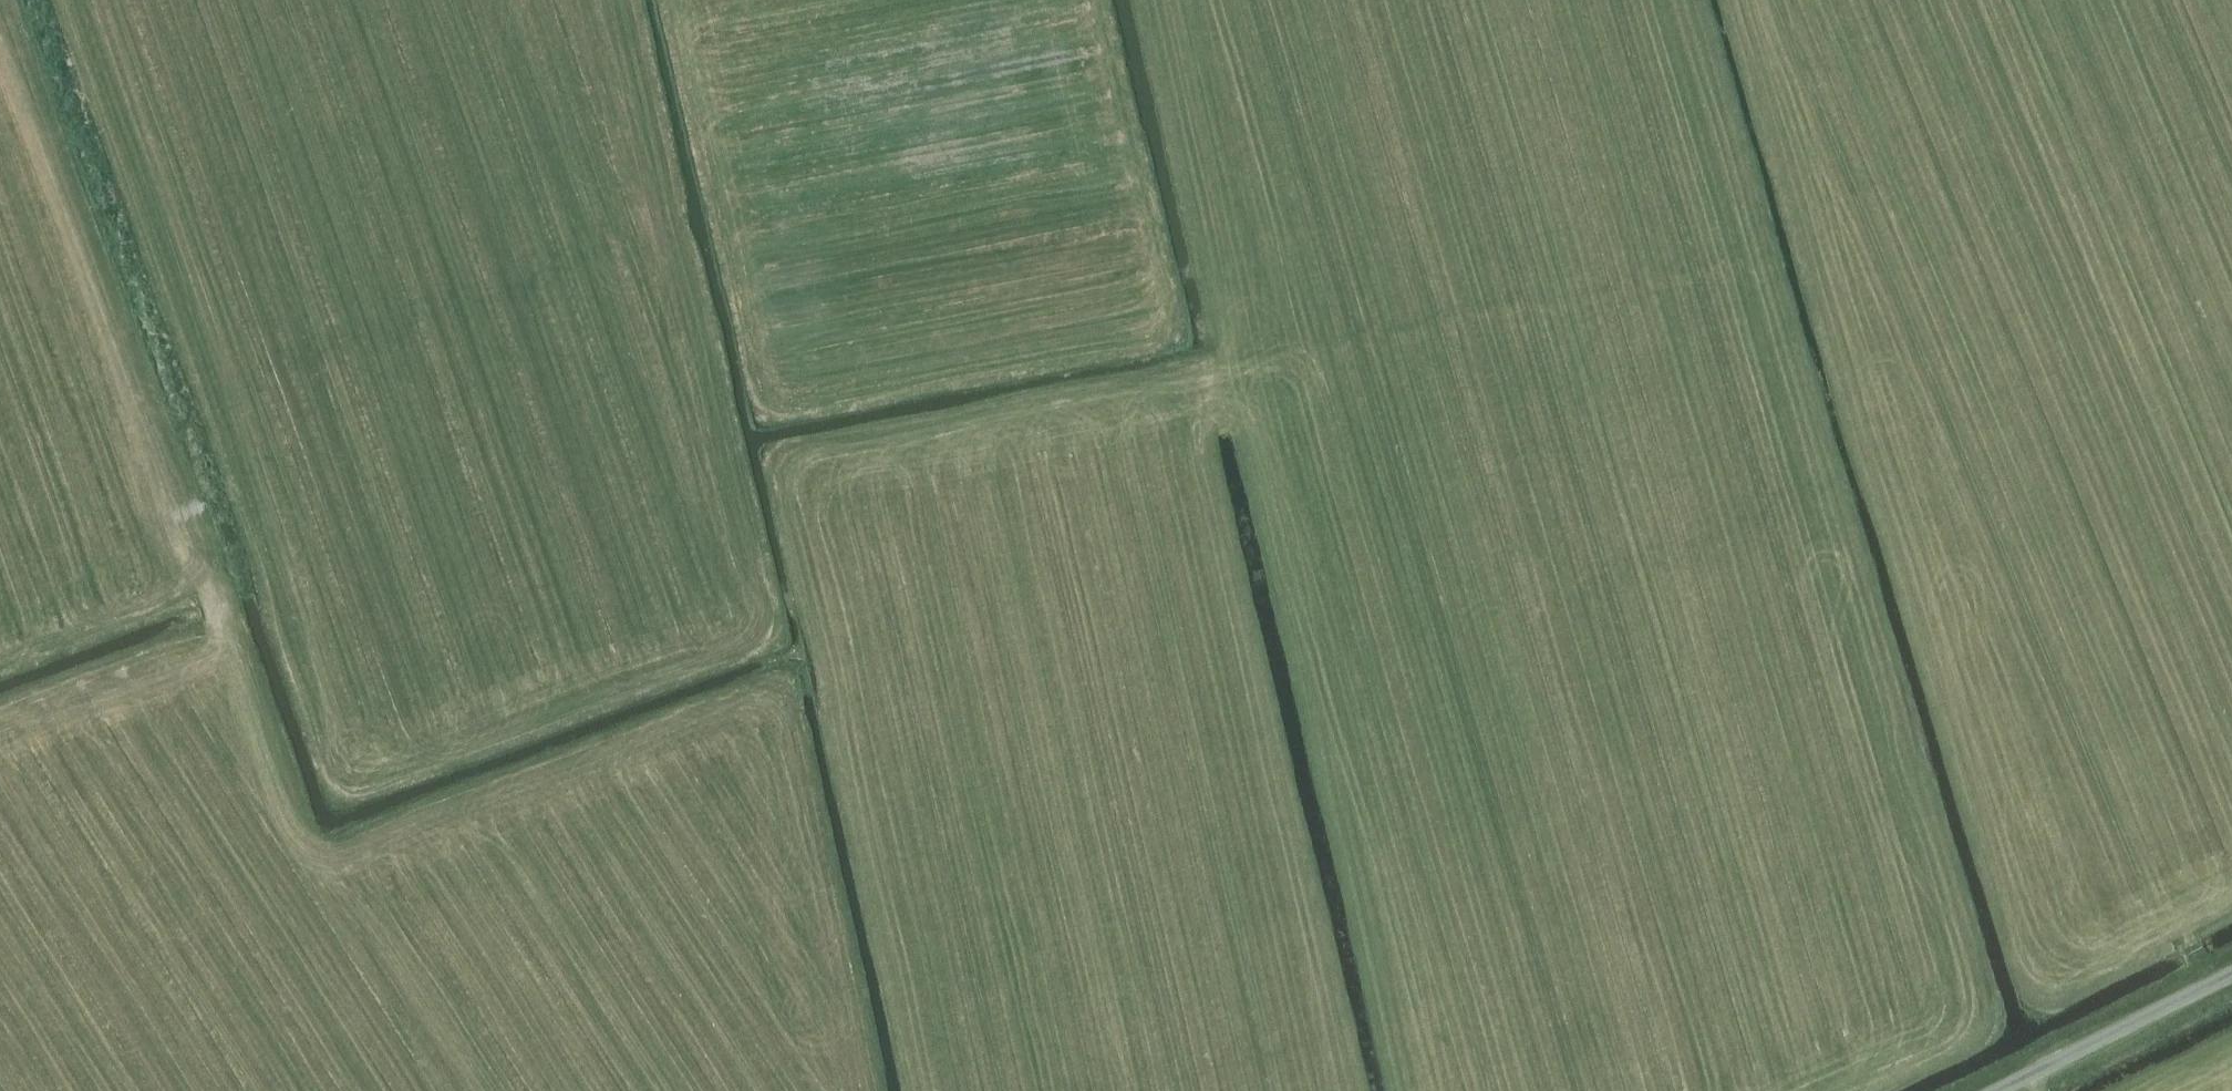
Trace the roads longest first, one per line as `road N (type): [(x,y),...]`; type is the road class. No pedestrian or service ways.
road 1 (unclassified): [(1991,1090),(2231,968)]

